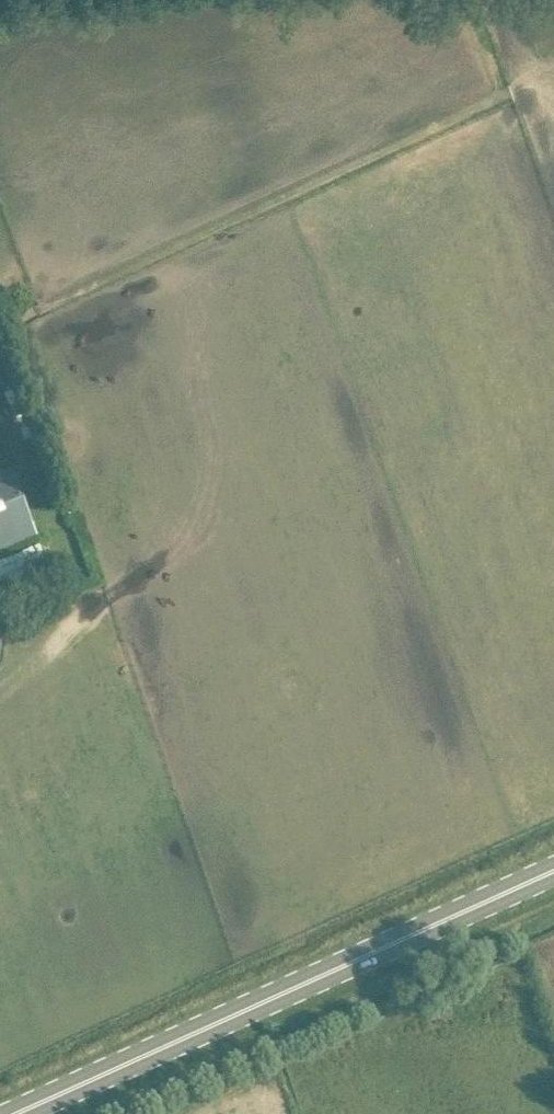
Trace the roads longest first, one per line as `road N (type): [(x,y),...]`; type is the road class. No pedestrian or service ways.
road 1 (secondary): [(17,1113),(553,871)]

